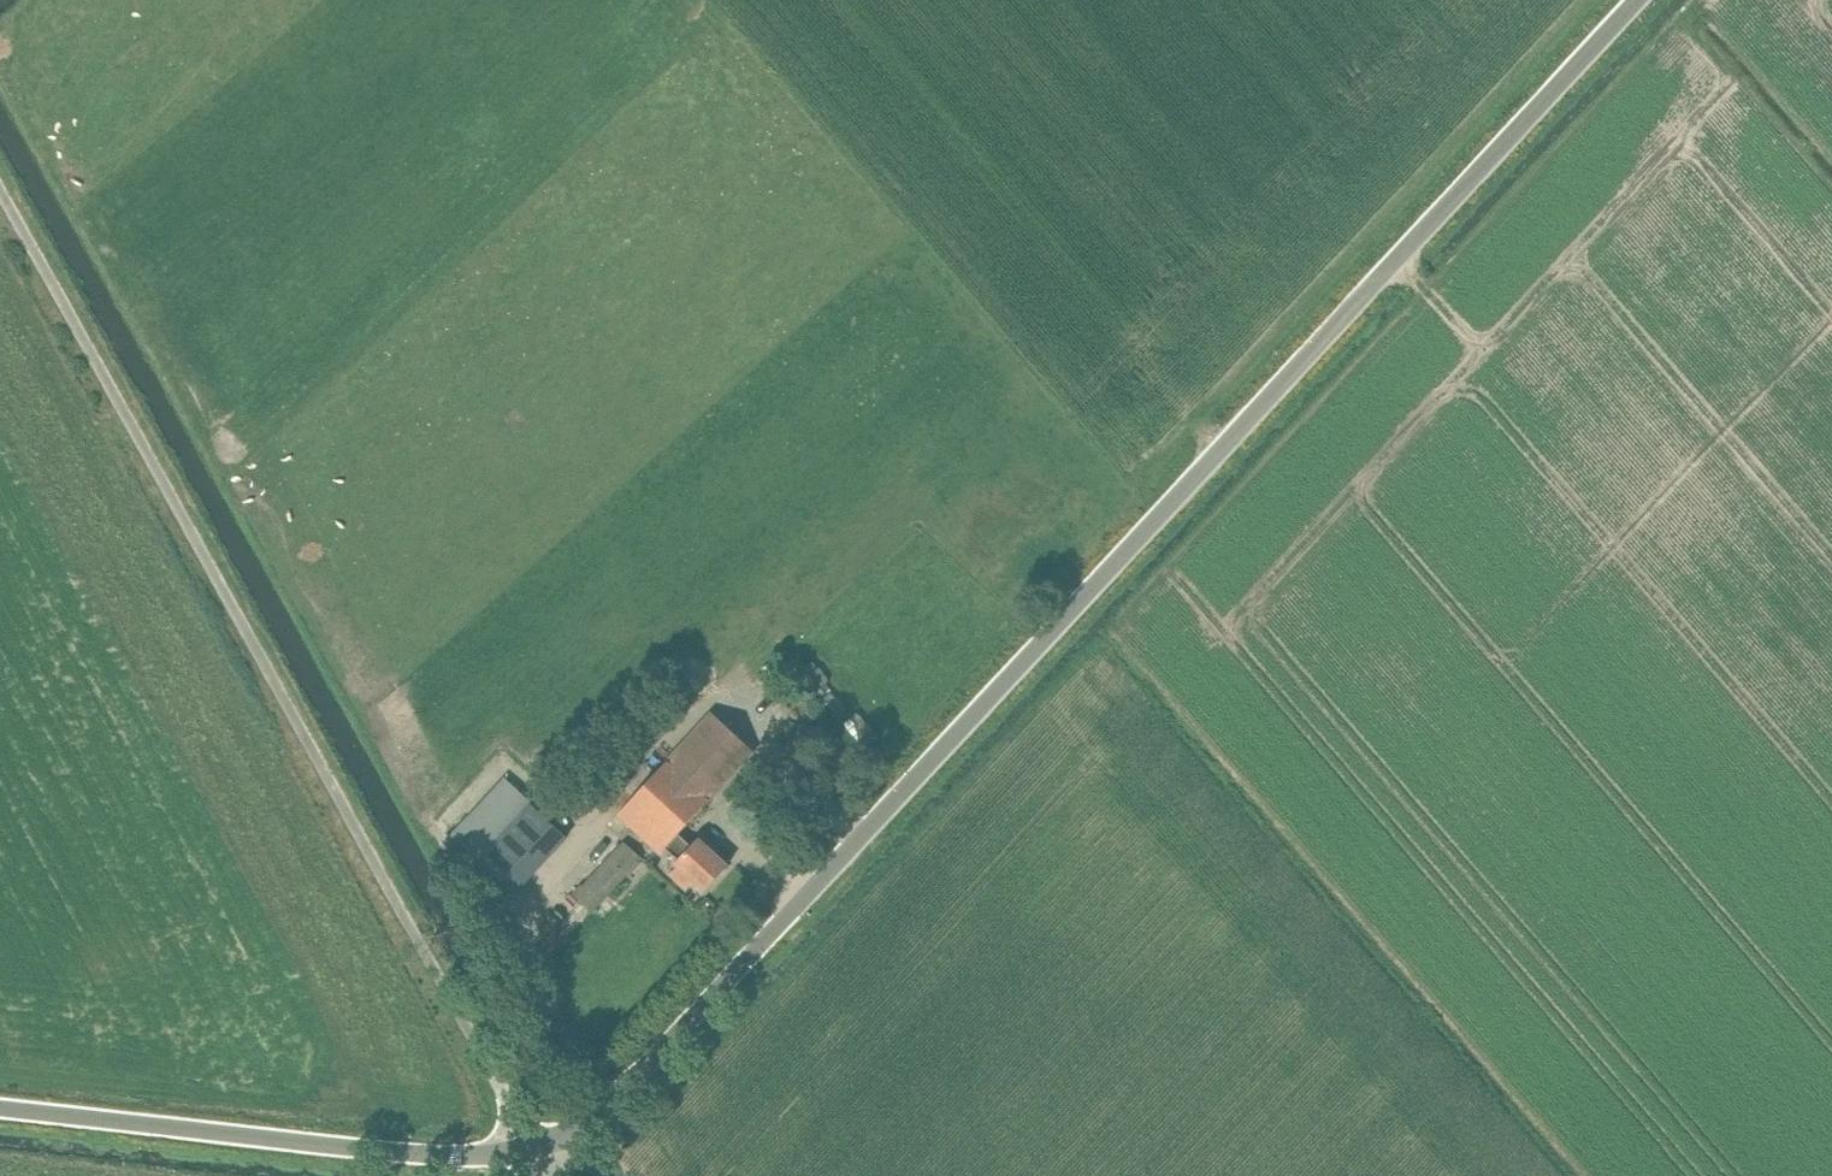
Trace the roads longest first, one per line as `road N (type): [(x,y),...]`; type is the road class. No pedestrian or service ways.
road 1 (unclassified): [(537,1147),(581,1125),(622,1089),(1636,0)]
road 2 (unclassified): [(537,1147),(0,186)]
road 3 (unclassified): [(537,1147),(440,1155),(0,1106)]

